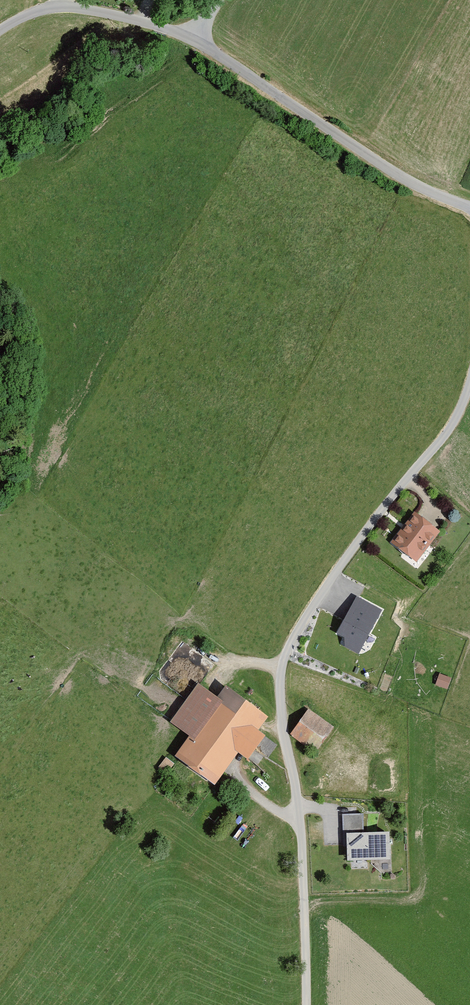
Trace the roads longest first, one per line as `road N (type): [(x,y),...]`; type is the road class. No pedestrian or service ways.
road 1 (unclassified): [(306,1004),(282,666),(341,564),(448,431),(469,381)]
road 2 (unclassified): [(469,207),(399,175),(188,38)]
road 3 (unclassified): [(188,38),(62,7),(0,30)]

